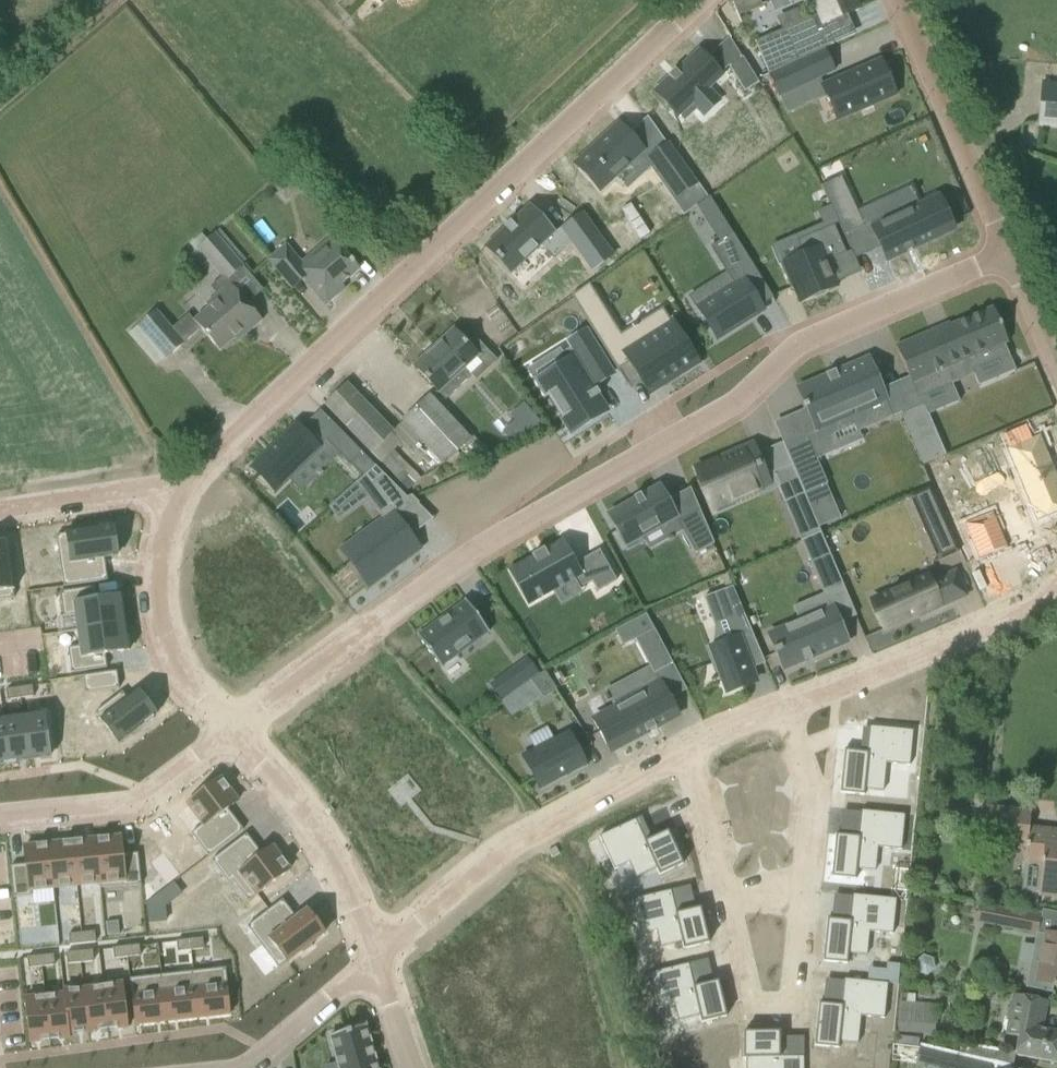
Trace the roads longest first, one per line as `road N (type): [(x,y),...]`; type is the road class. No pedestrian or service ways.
road 1 (residential): [(232,730),(447,569),(587,484),(732,408),(849,327),(1010,259)]
road 2 (residential): [(174,498),(505,172),(700,0)]
road 3 (residential): [(691,751),(495,860),(376,963)]
road 4 (residential): [(1056,583),(1038,610),(784,710)]
road 5 (residential): [(720,896),(746,1013),(792,1014),(804,893)]
road 6 (residential): [(1010,259),(899,0)]
road 7 (residential): [(376,963),(301,810),(232,730)]
road 8 (residential): [(232,730),(181,685),(159,632),(157,543),(174,498)]
road 9 (residential): [(0,819),(139,804),(232,730)]
road 10 (residential): [(804,893),(817,780),(784,710)]
road 11 (residential): [(0,518),(174,498)]
road 12 (residential): [(376,963),(242,1067)]
road 13 (residential): [(691,751),(720,896)]

